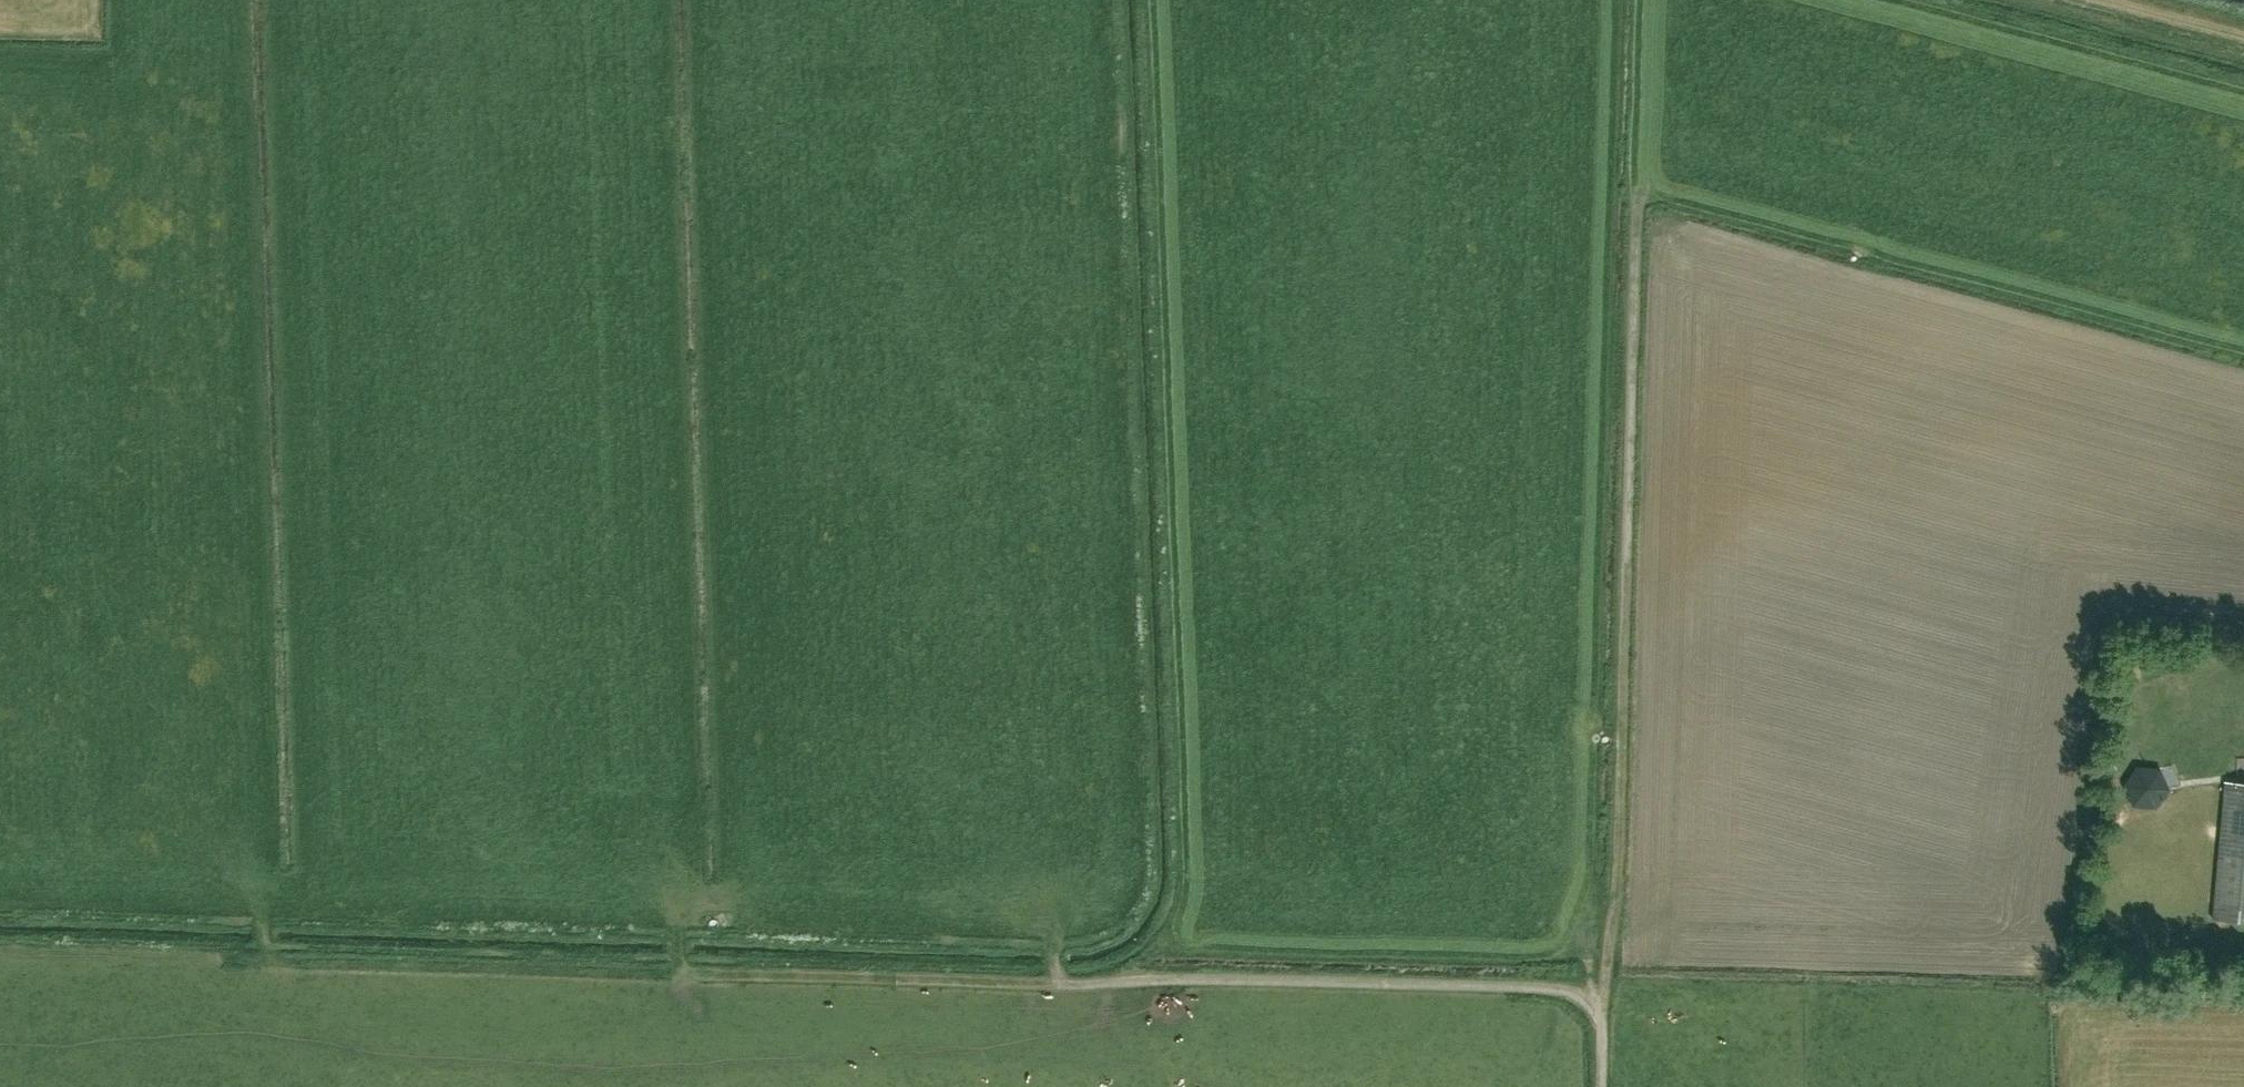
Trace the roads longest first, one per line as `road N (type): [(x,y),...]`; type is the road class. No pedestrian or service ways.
road 1 (track): [(2243,33),(2118,0)]

